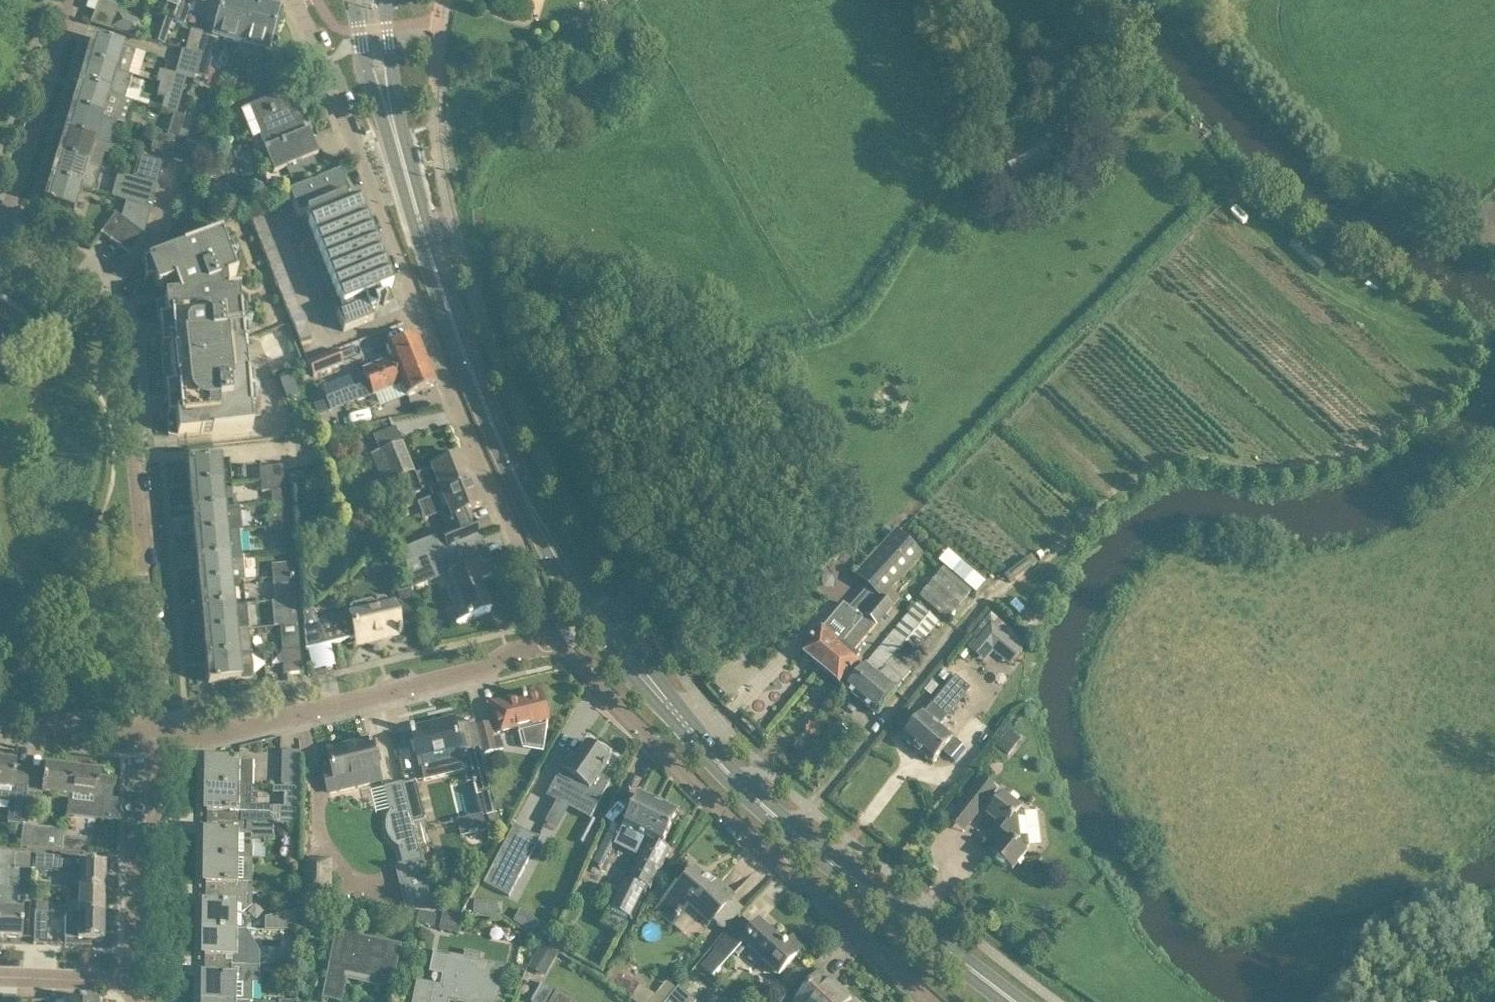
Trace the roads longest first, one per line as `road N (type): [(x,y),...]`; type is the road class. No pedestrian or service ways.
road 1 (residential): [(159,727),(139,340),(120,300),(95,273),(28,247),(9,216),(74,0)]
road 2 (residential): [(552,643),(532,573),(444,383),(296,0)]
road 3 (residential): [(927,1001),(552,643)]
road 4 (tertiary): [(1020,1001),(744,789),(680,717)]
road 5 (residential): [(159,727),(205,735),(483,669),(552,643)]
road 6 (tertiary): [(531,505),(439,277),(393,124)]
road 7 (tertiary): [(531,505),(592,623),(680,717)]
road 8 (tertiary): [(680,717),(582,567),(531,505)]
road 9 (residential): [(129,977),(137,861),(159,812),(159,727)]
road 10 (residential): [(159,727),(0,713)]
road 11 (tertiary): [(356,0),(365,71),(393,124)]
road 12 (residential): [(0,974),(129,977)]
road 13 (tertiary): [(393,124),(386,0)]

